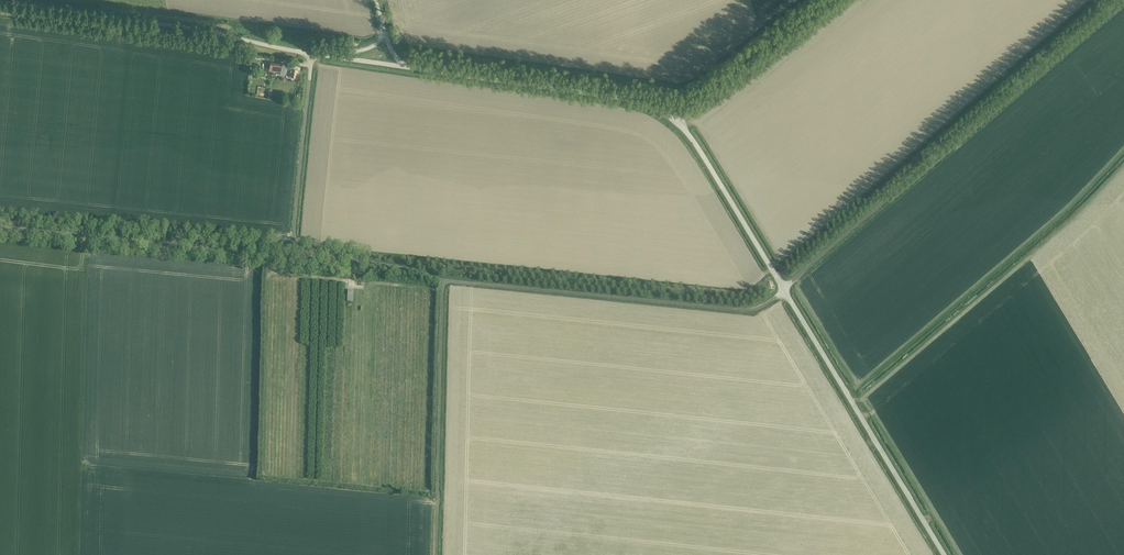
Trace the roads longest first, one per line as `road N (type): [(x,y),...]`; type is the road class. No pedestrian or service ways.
road 1 (track): [(0,226),(344,258),(442,280),(739,310),(759,307),(783,289)]
road 2 (unclassified): [(944,554),(681,127),(630,100),(406,67)]
road 3 (track): [(1121,0),(783,289)]
road 4 (unclassified): [(333,56),(0,2)]
road 5 (track): [(442,280),(437,554)]
road 6 (track): [(312,54),(293,252)]

